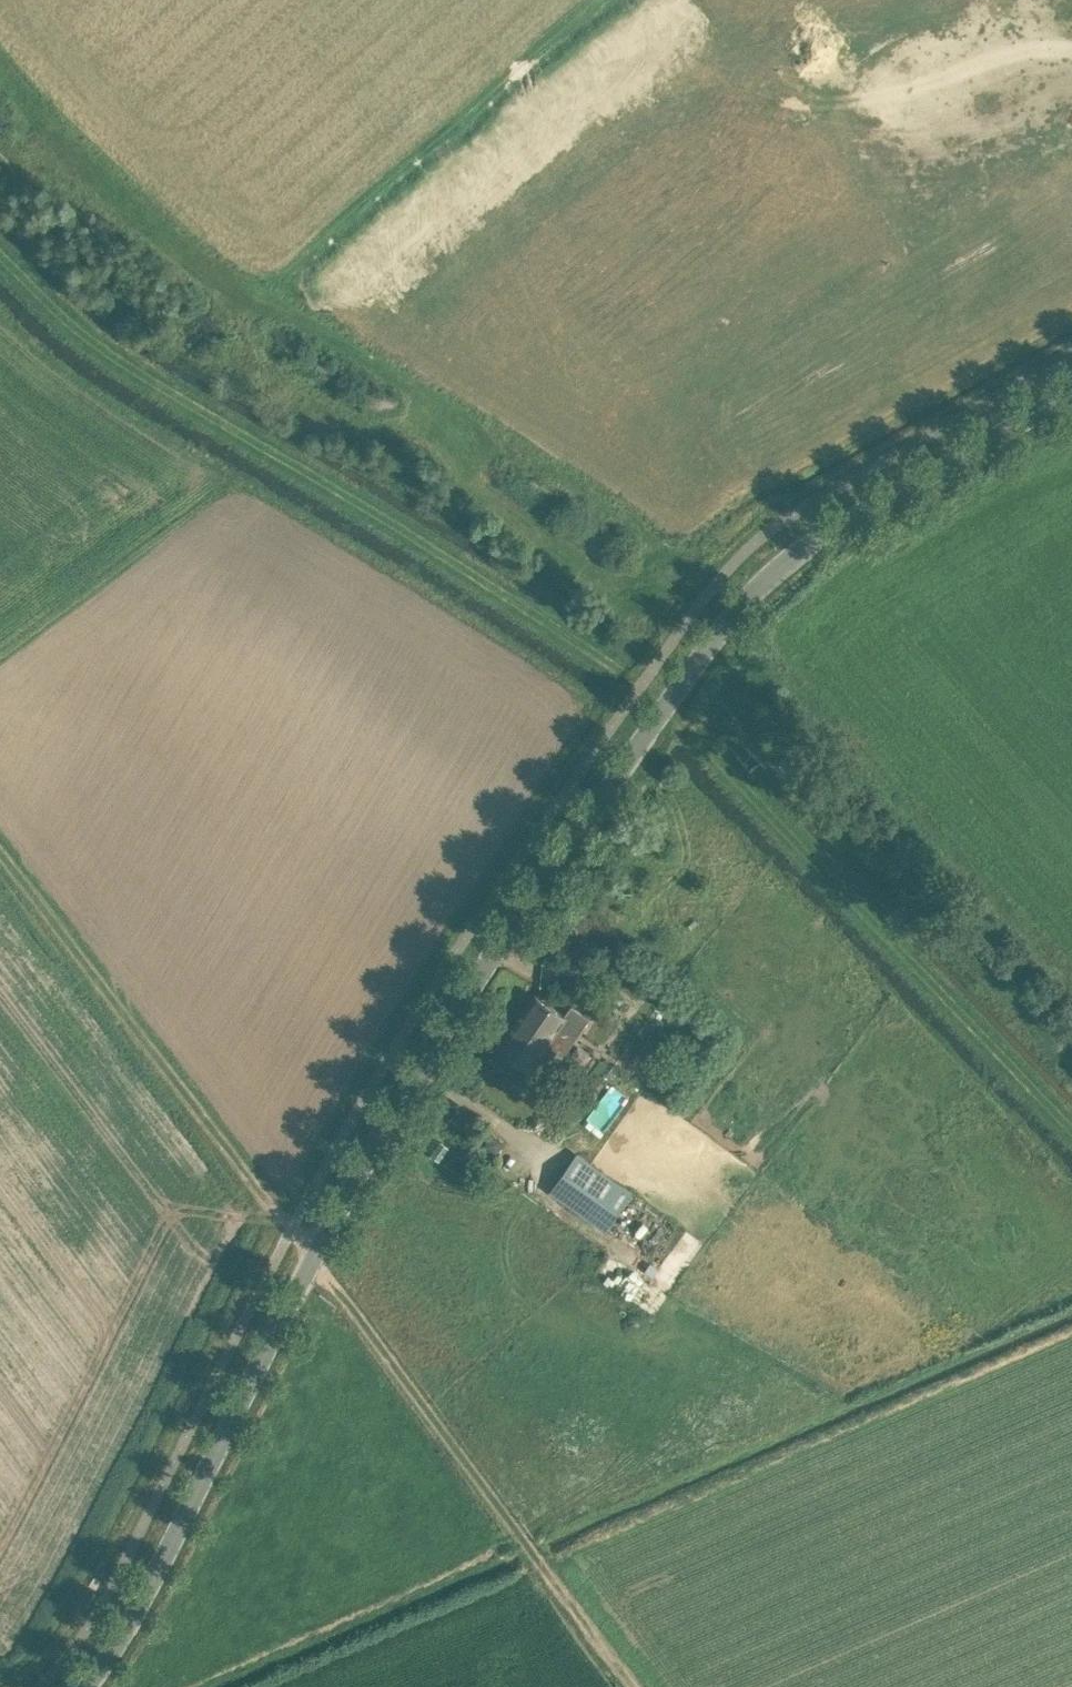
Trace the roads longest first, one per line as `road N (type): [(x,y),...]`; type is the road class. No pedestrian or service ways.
road 1 (tertiary): [(87,1686),(128,1630),(309,1264),(428,1057),(663,708),(728,625),(809,545),(1071,394)]
road 2 (track): [(643,1686),(0,847)]

